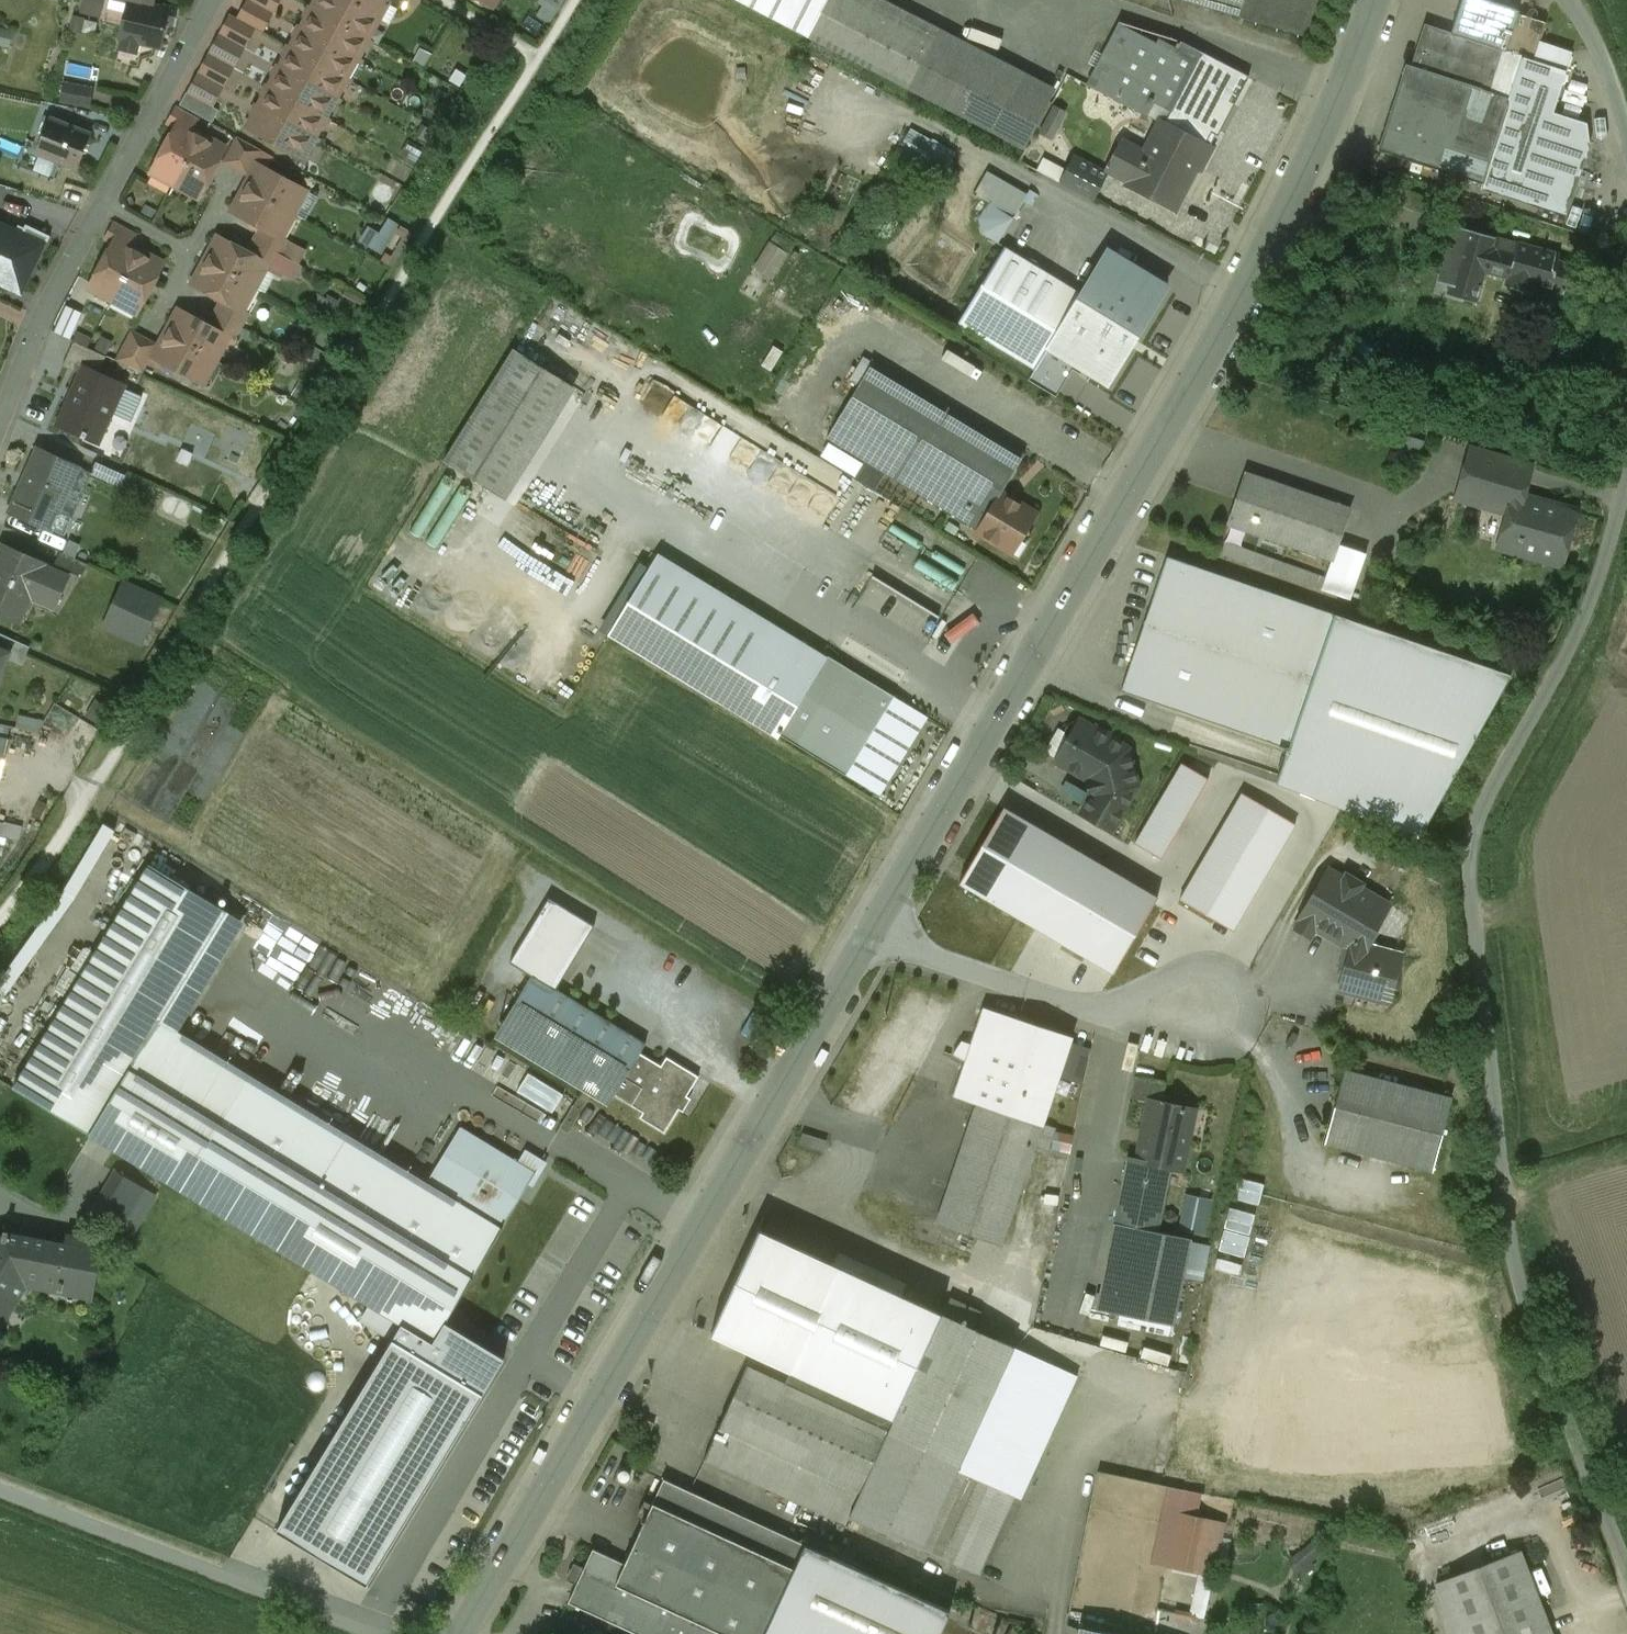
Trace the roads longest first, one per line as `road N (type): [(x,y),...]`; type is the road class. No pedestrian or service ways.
road 1 (unclassified): [(1626,1573),(1503,1230),(1469,865),(1474,824),(1587,610),(1626,476)]
road 2 (residential): [(859,945),(1259,253),(1338,99),(1372,0)]
road 3 (residential): [(465,1633),(859,945)]
road 4 (residential): [(384,1633),(0,1490)]
road 5 (residential): [(859,945),(1095,1013),(1201,1009)]
road 6 (residential): [(212,0),(102,208)]
road 7 (residential): [(102,208),(0,420)]
road 8 (unclassified): [(1626,141),(1588,26),(1566,0)]

